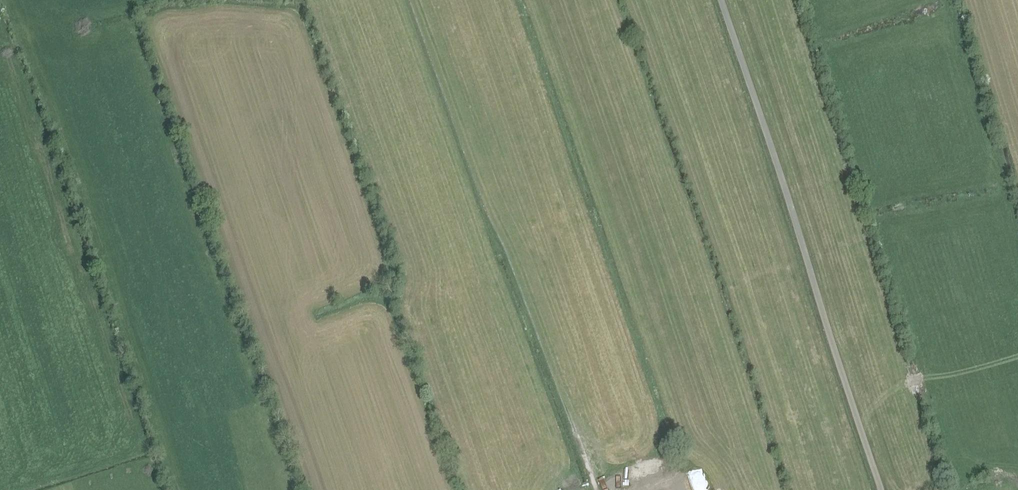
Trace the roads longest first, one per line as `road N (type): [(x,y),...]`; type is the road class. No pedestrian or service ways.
road 1 (track): [(883,489),(721,0)]

